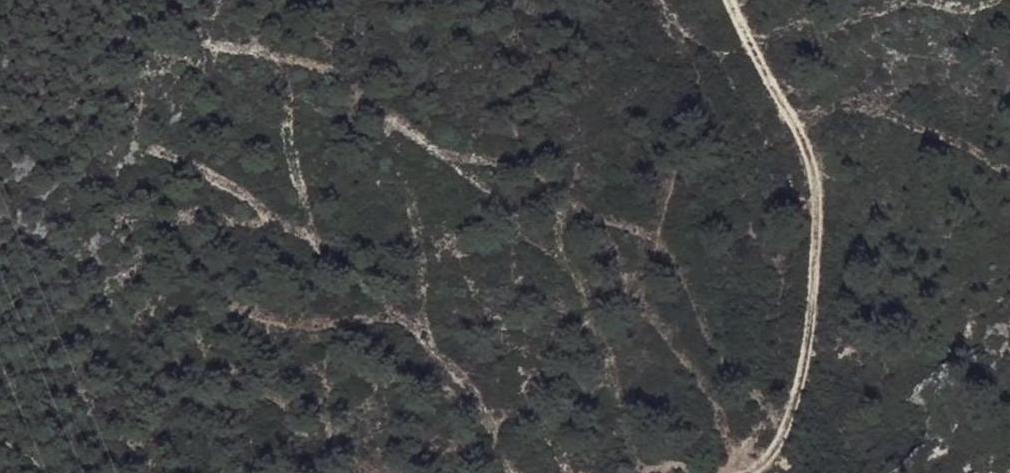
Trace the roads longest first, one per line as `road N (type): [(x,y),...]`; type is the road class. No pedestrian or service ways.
road 1 (track): [(756,472),(796,398),(813,300),(816,205),(812,159),(728,0)]

